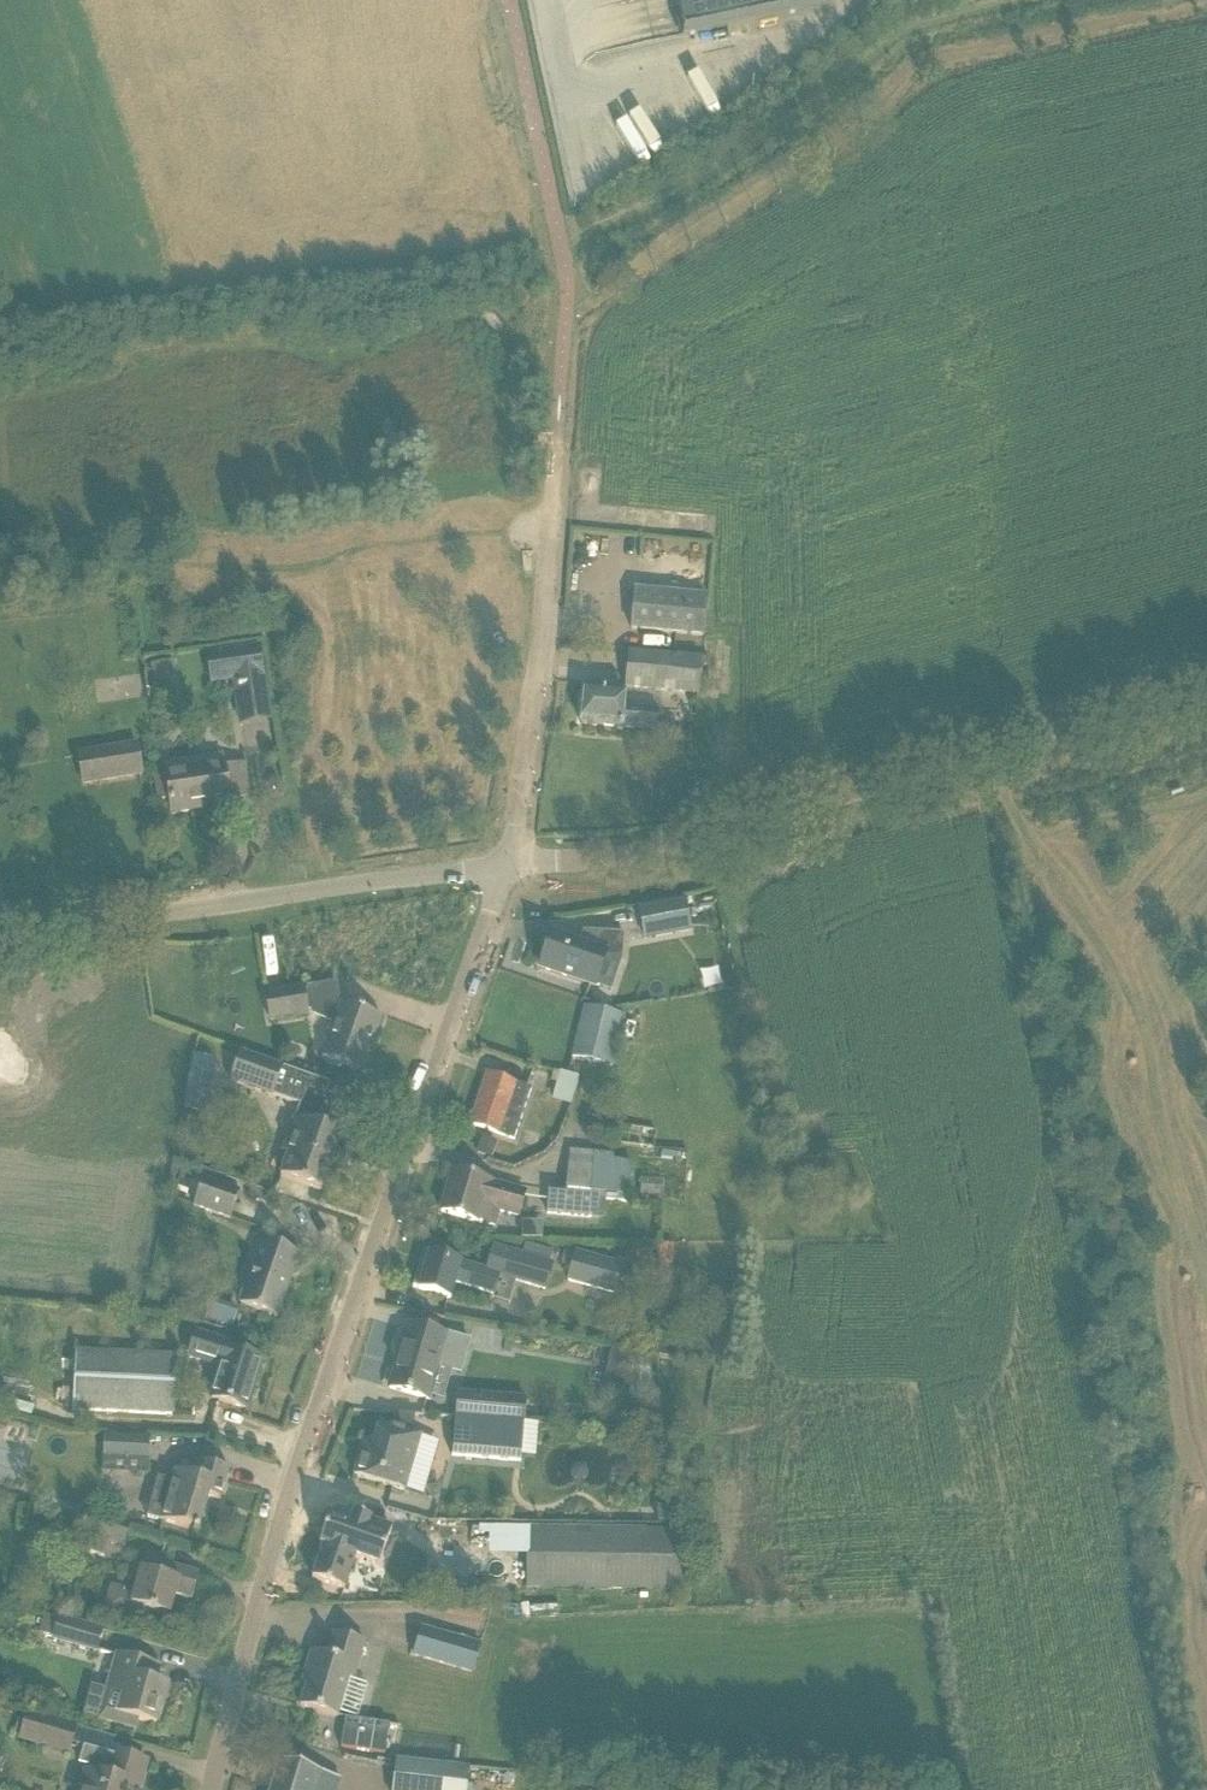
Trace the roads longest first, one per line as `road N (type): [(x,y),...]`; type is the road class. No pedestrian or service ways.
road 1 (unclassified): [(212,1789),(387,1216),(507,870)]
road 2 (unclassified): [(1206,708),(609,862),(507,870)]
road 3 (unclassified): [(0,954),(507,870)]
road 4 (unclassified): [(559,419),(532,743),(507,870)]

